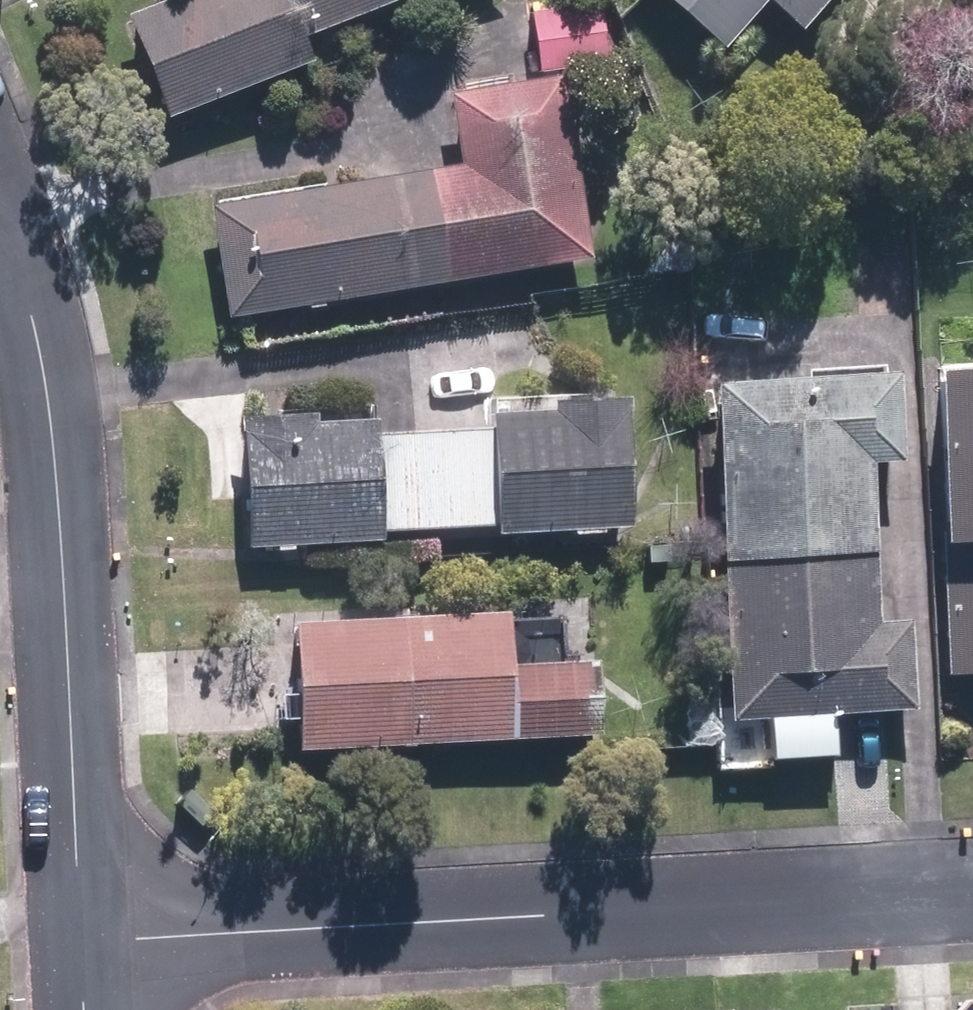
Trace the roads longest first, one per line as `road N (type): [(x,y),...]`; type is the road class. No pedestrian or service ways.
road 1 (residential): [(972,889),(86,935)]
road 2 (residential): [(86,935),(52,417),(31,320),(0,236)]

